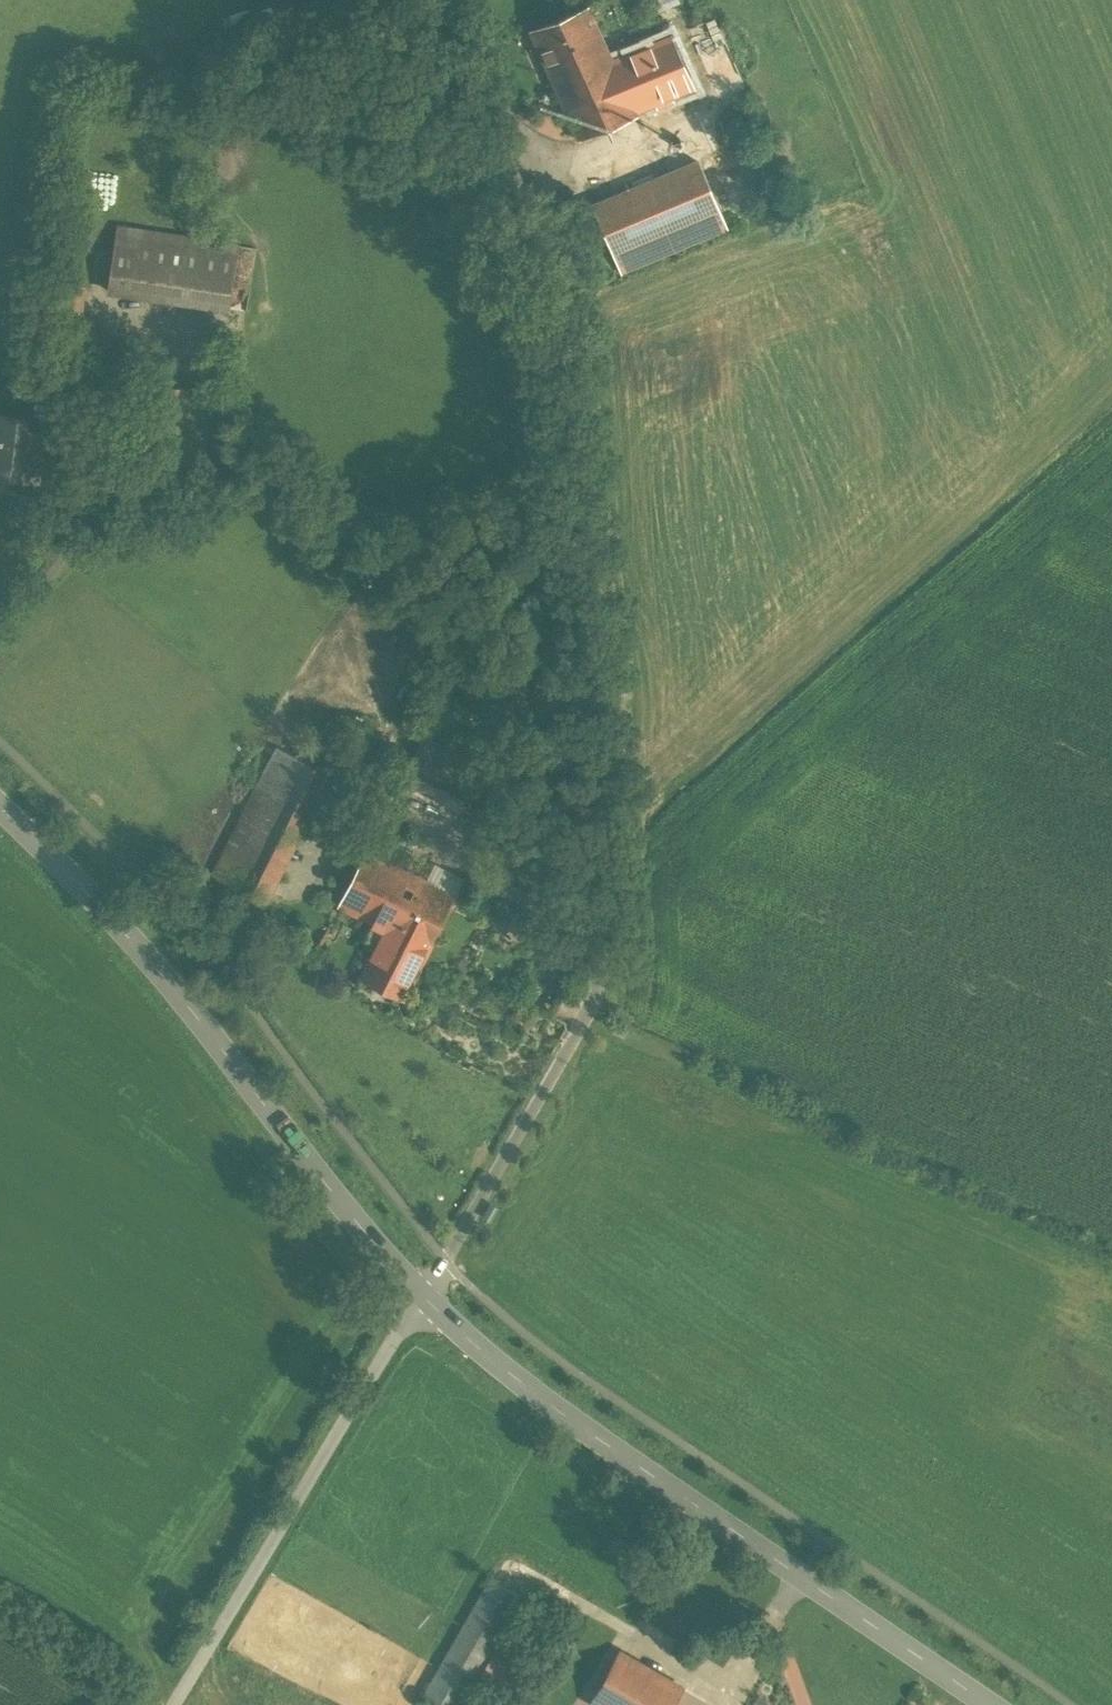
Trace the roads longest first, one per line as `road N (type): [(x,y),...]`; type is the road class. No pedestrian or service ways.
road 1 (tertiary): [(990,1704),(559,1412),(424,1296)]
road 2 (tertiary): [(424,1296),(140,953),(0,807)]
road 3 (unclassified): [(176,1704),(424,1296)]

